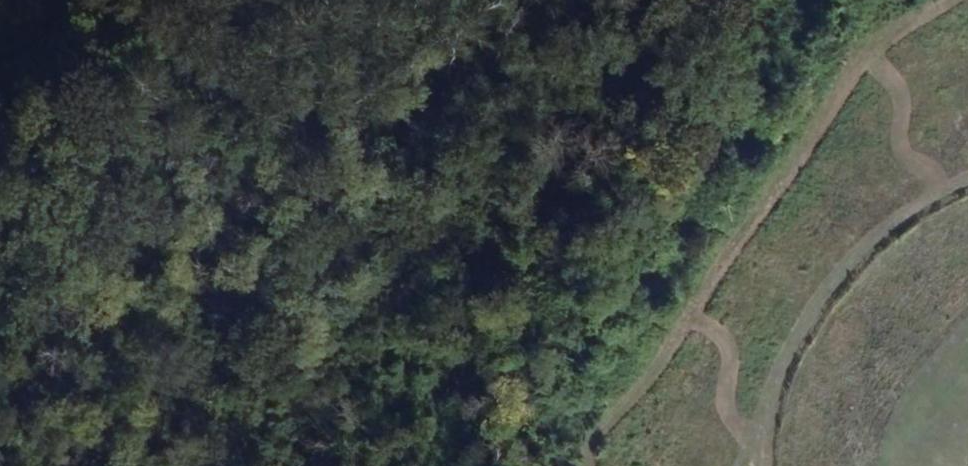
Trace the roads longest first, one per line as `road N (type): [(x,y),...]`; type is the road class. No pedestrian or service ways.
road 1 (track): [(349,465),(455,337),(555,236),(674,0)]

